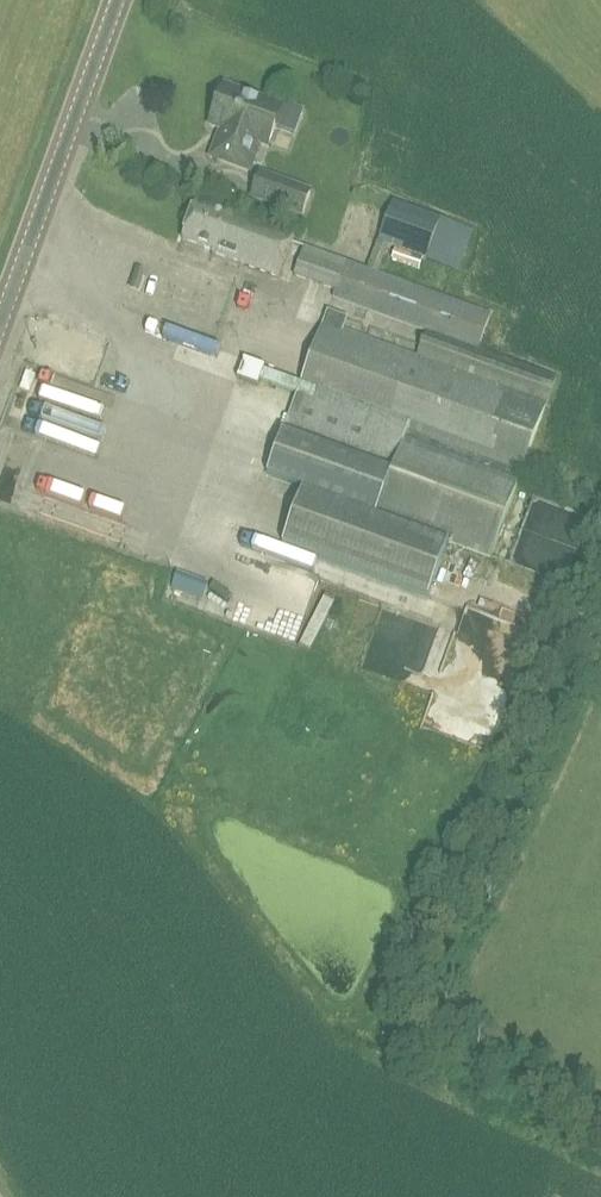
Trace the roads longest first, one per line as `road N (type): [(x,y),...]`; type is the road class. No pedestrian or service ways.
road 1 (tertiary): [(0,322),(122,0)]

